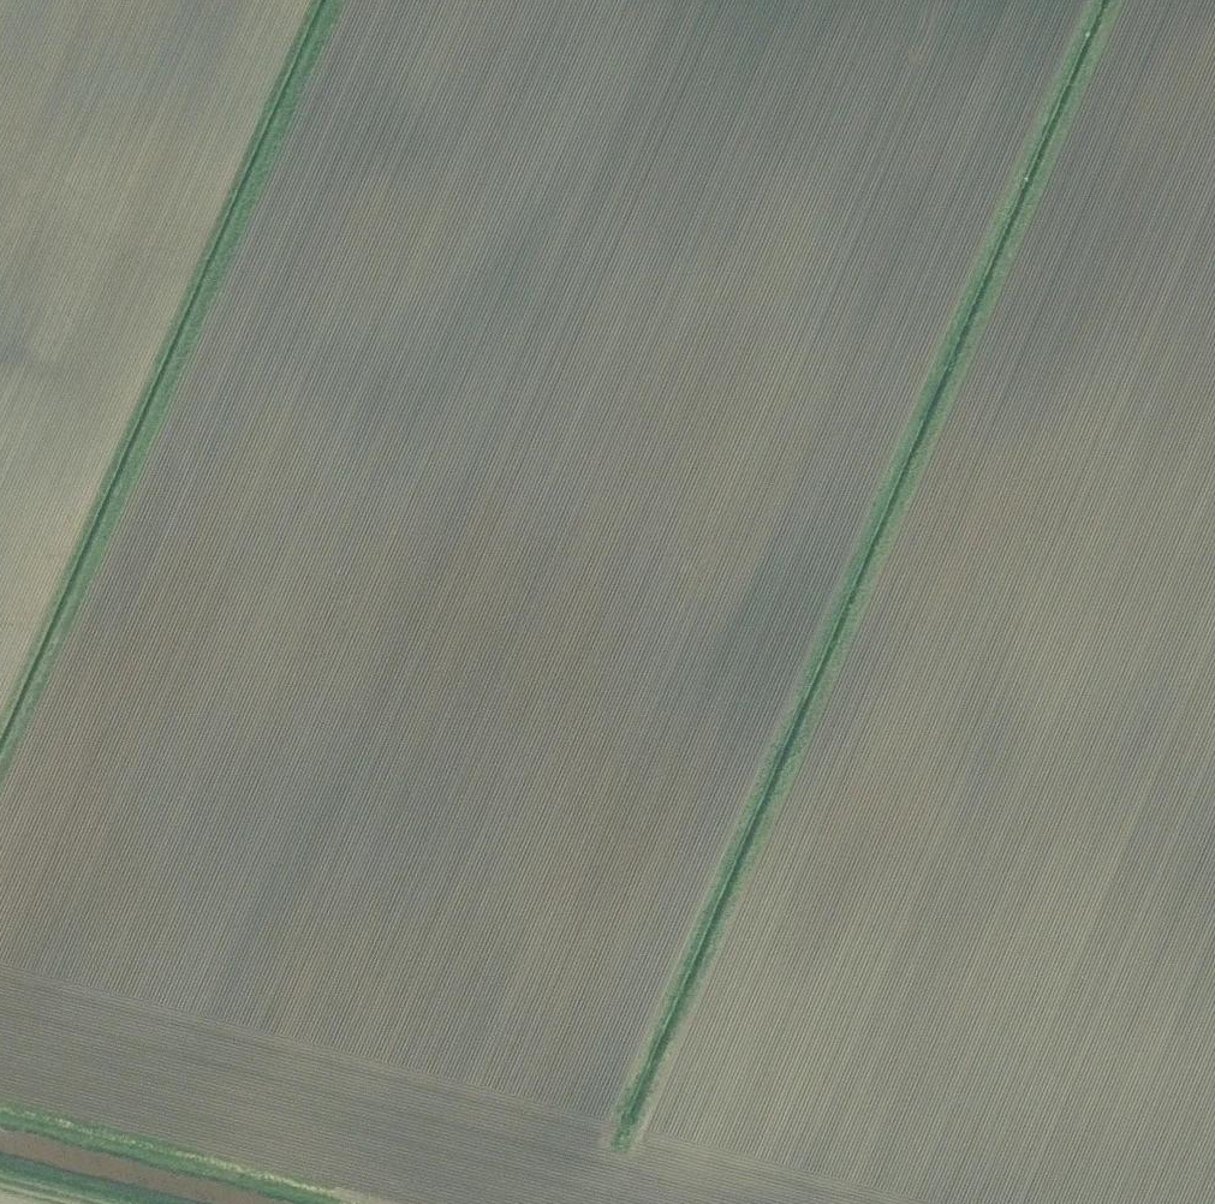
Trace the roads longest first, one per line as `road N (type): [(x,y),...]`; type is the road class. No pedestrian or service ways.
road 1 (track): [(116,1203),(0,1174)]

